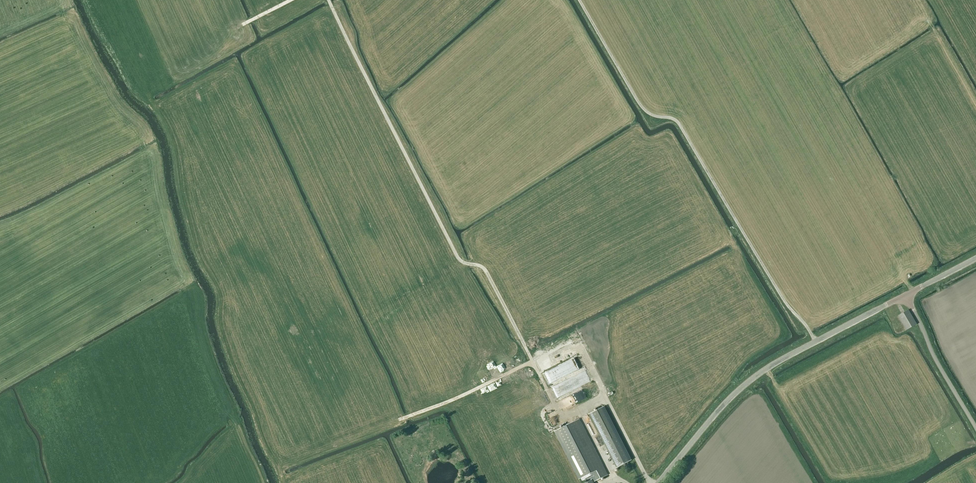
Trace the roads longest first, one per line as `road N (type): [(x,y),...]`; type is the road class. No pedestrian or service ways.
road 1 (tertiary): [(657,482),(744,384),(907,296)]
road 2 (unclassified): [(975,427),(907,296)]

